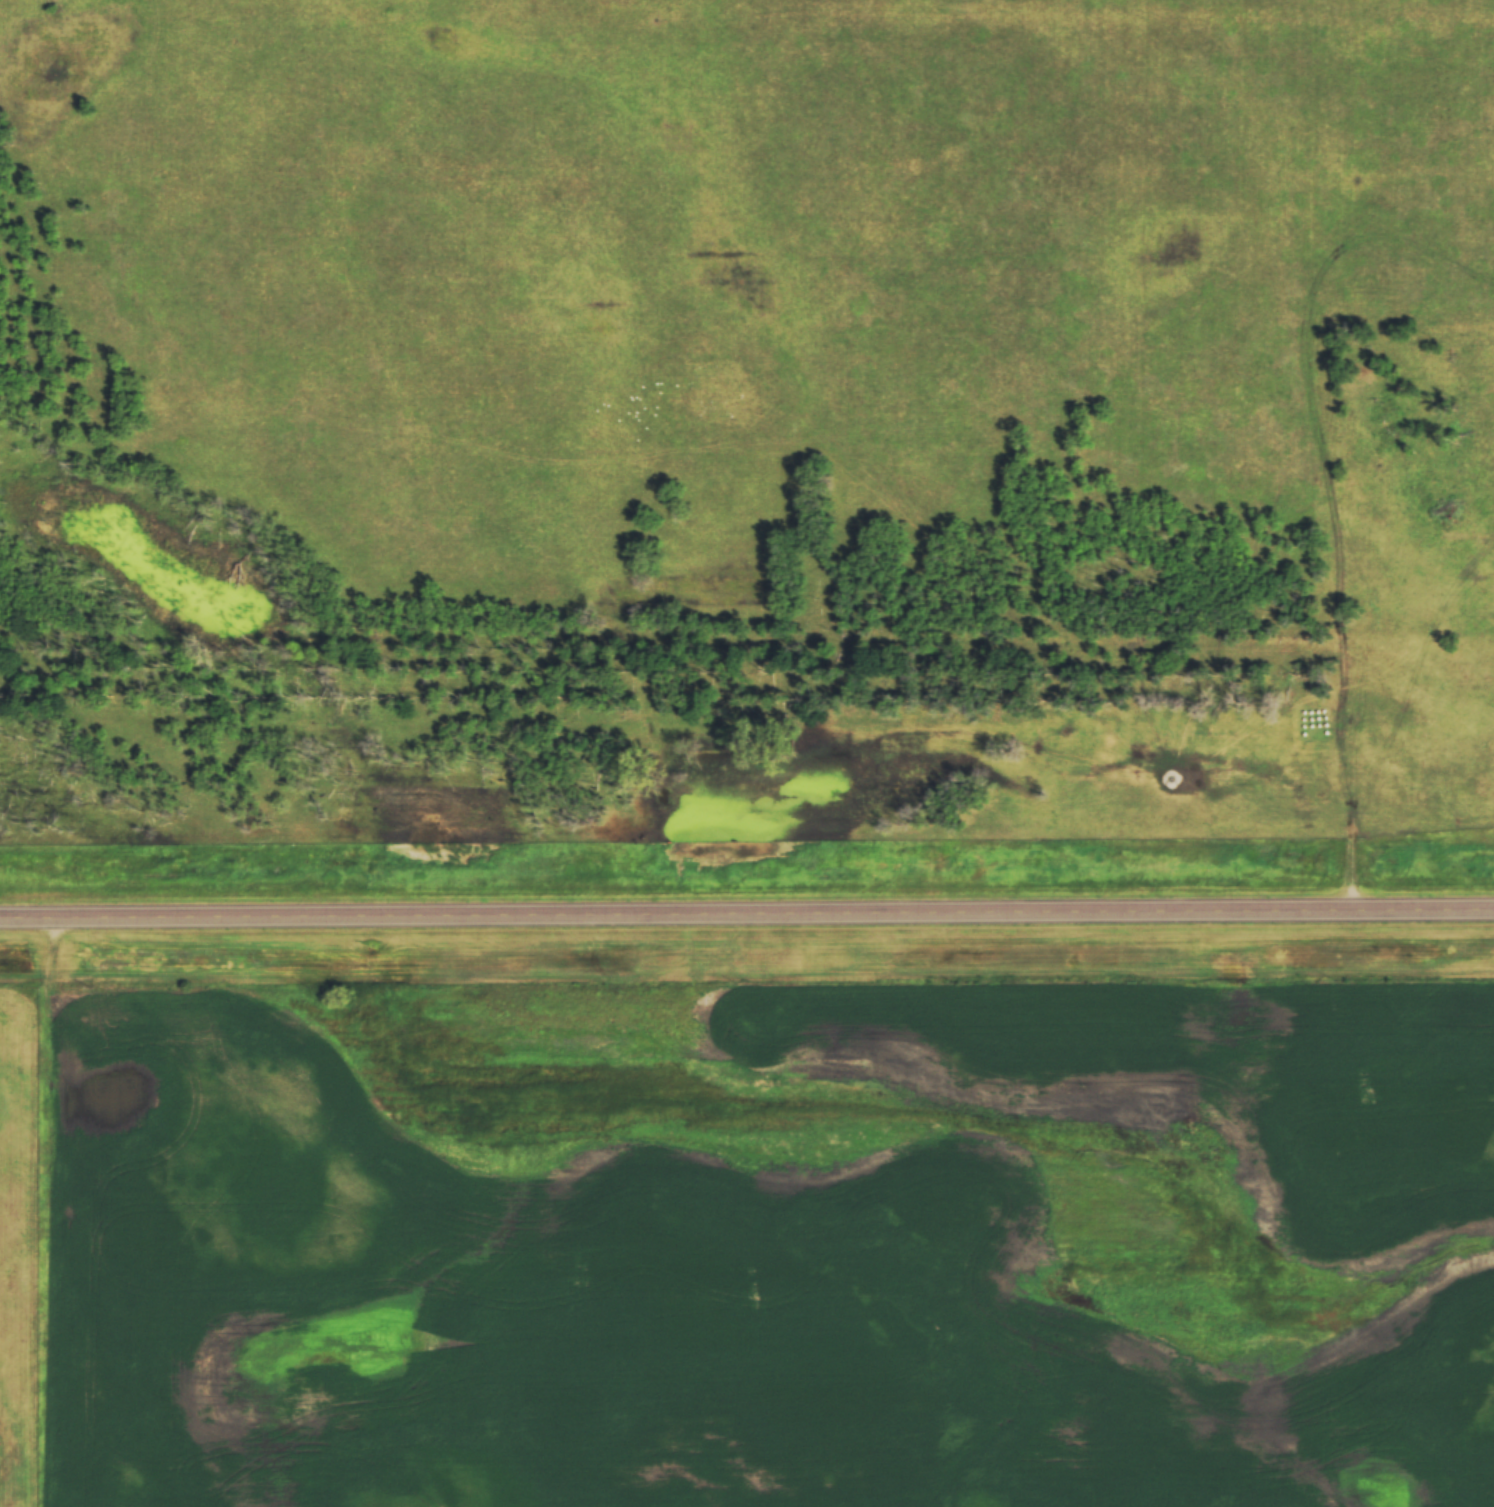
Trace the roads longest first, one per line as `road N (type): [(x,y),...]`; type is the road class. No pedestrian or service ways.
road 1 (secondary): [(0,898),(1493,886)]

